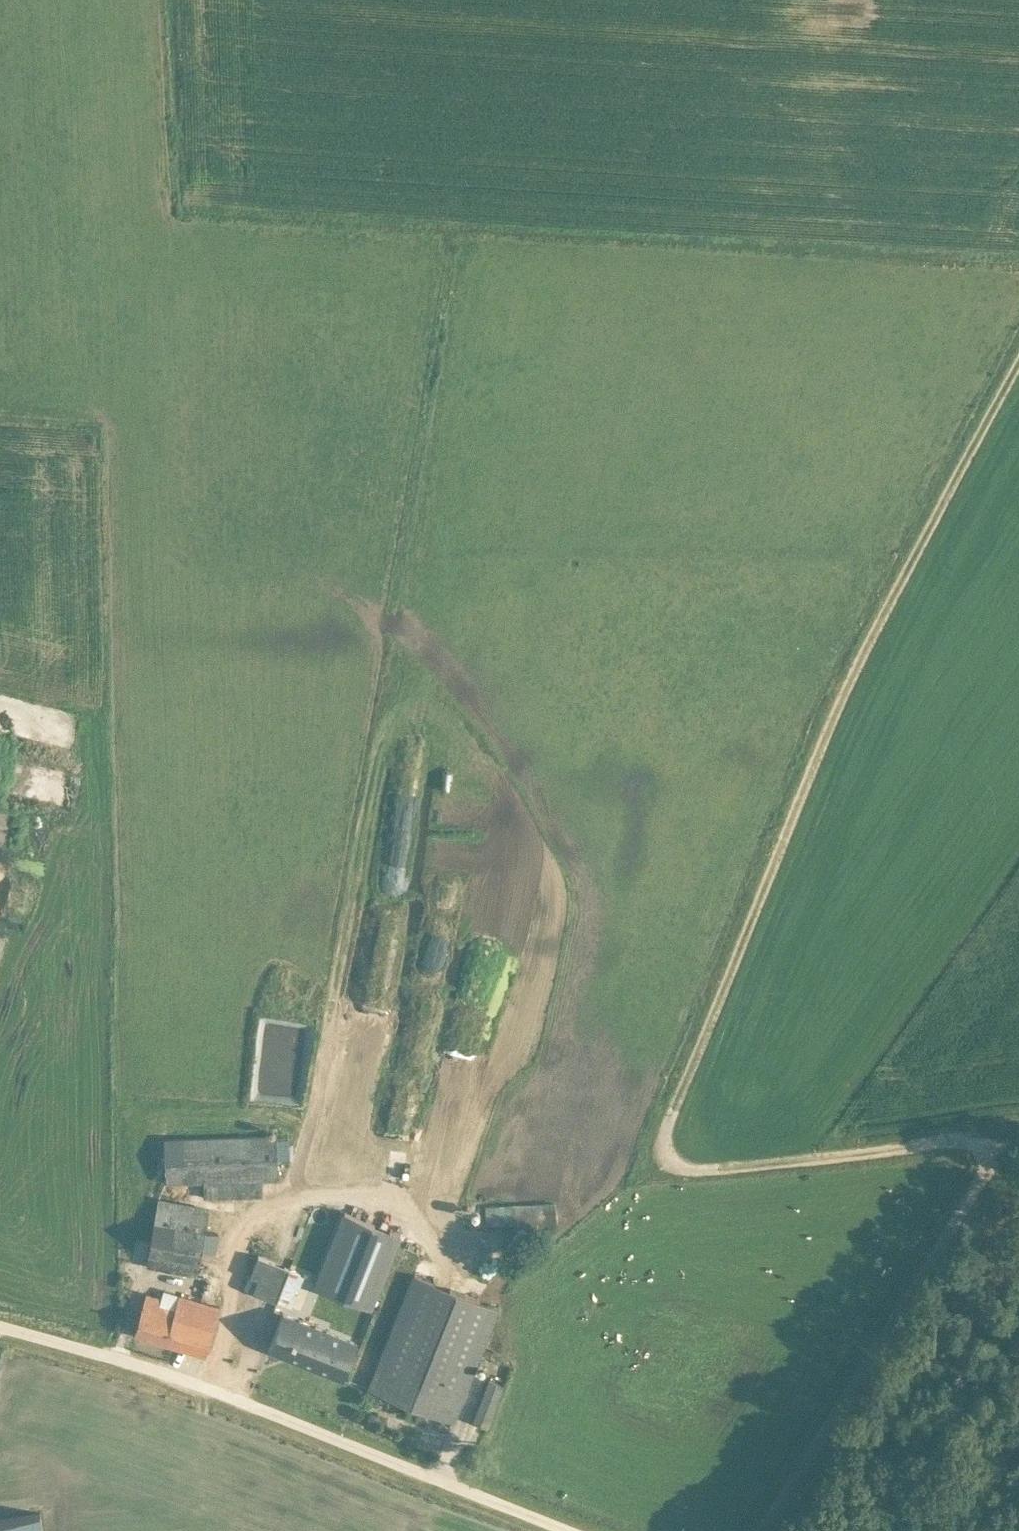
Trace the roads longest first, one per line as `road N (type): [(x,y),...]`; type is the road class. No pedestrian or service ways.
road 1 (track): [(995,1148),(966,1142),(688,1166),(668,1149),(668,1131),(805,775),(883,608),(1018,363)]
road 2 (unclassified): [(0,1326),(167,1372),(577,1530)]
road 3 (unclassified): [(761,1530),(995,1148),(1018,1145)]

